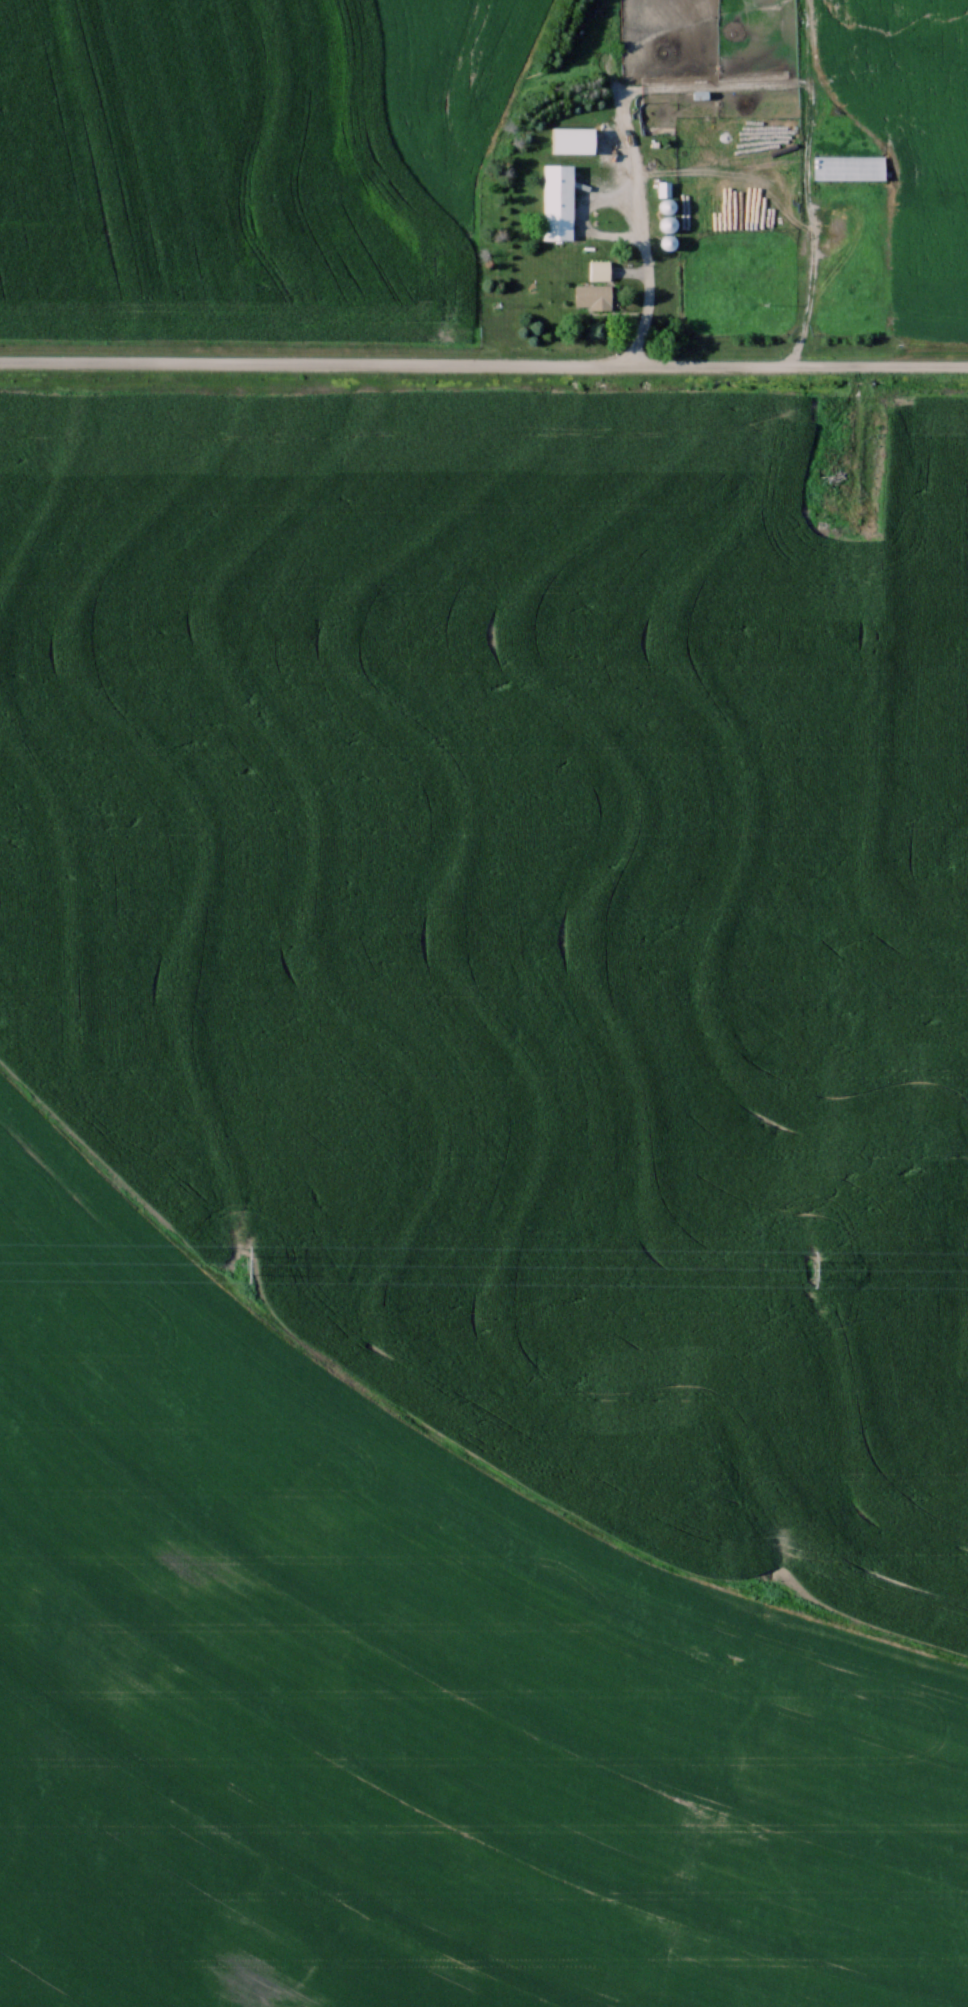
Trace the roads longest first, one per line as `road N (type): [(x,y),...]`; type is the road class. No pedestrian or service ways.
road 1 (residential): [(967,371),(0,362)]

